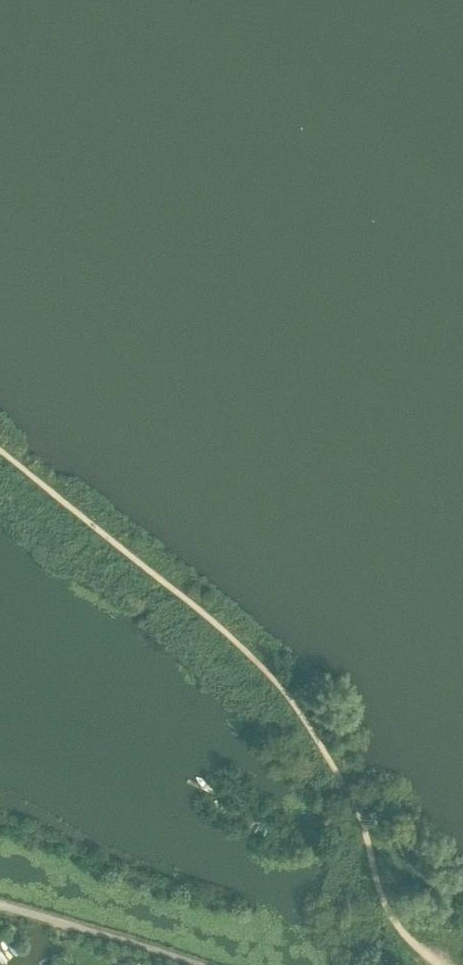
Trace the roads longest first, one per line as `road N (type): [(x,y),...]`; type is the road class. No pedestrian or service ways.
road 1 (unclassified): [(175,964),(0,912)]

